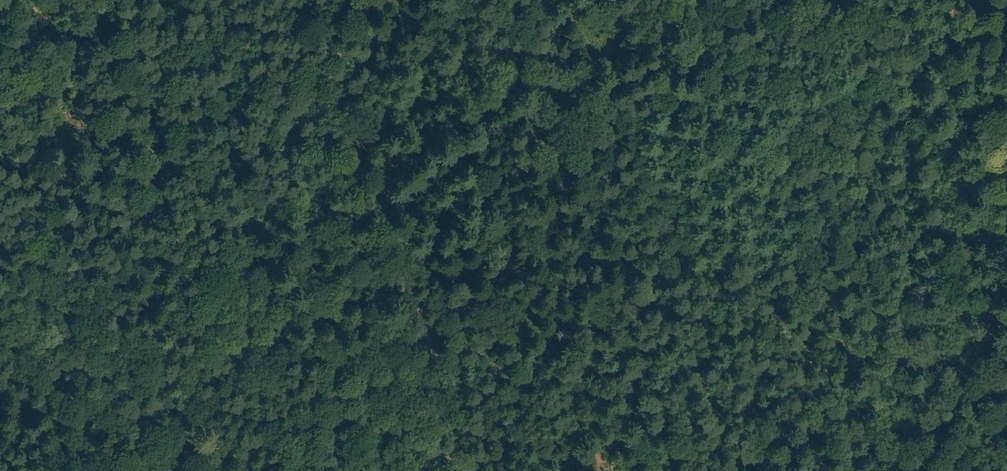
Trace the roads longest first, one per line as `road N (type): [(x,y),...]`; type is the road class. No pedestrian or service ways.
road 1 (track): [(394,223),(389,146),(369,53)]

